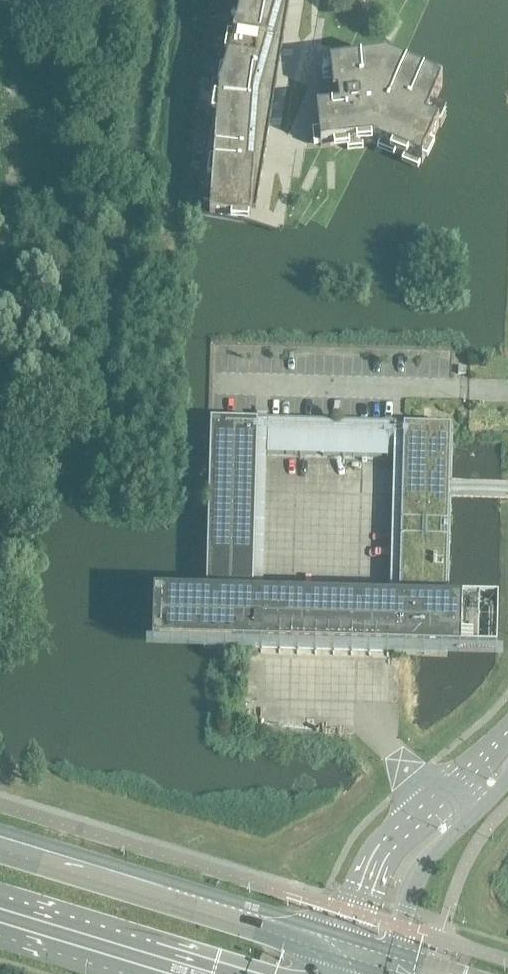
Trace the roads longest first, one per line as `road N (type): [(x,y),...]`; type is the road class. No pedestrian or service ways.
road 1 (secondary): [(336,952),(0,845)]
road 2 (unclassified): [(507,730),(369,860),(336,952)]
road 3 (unclassified): [(385,966),(430,856),(507,774)]
road 4 (secondary): [(0,915),(194,973)]

